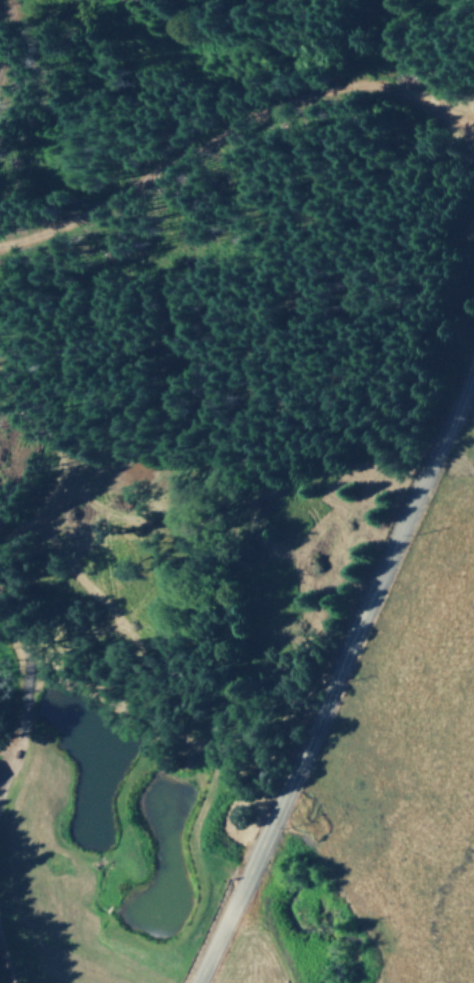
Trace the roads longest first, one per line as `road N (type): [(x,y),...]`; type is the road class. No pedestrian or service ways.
road 1 (tertiary): [(473,365),(190,982)]
road 2 (residential): [(362,0),(473,128)]

